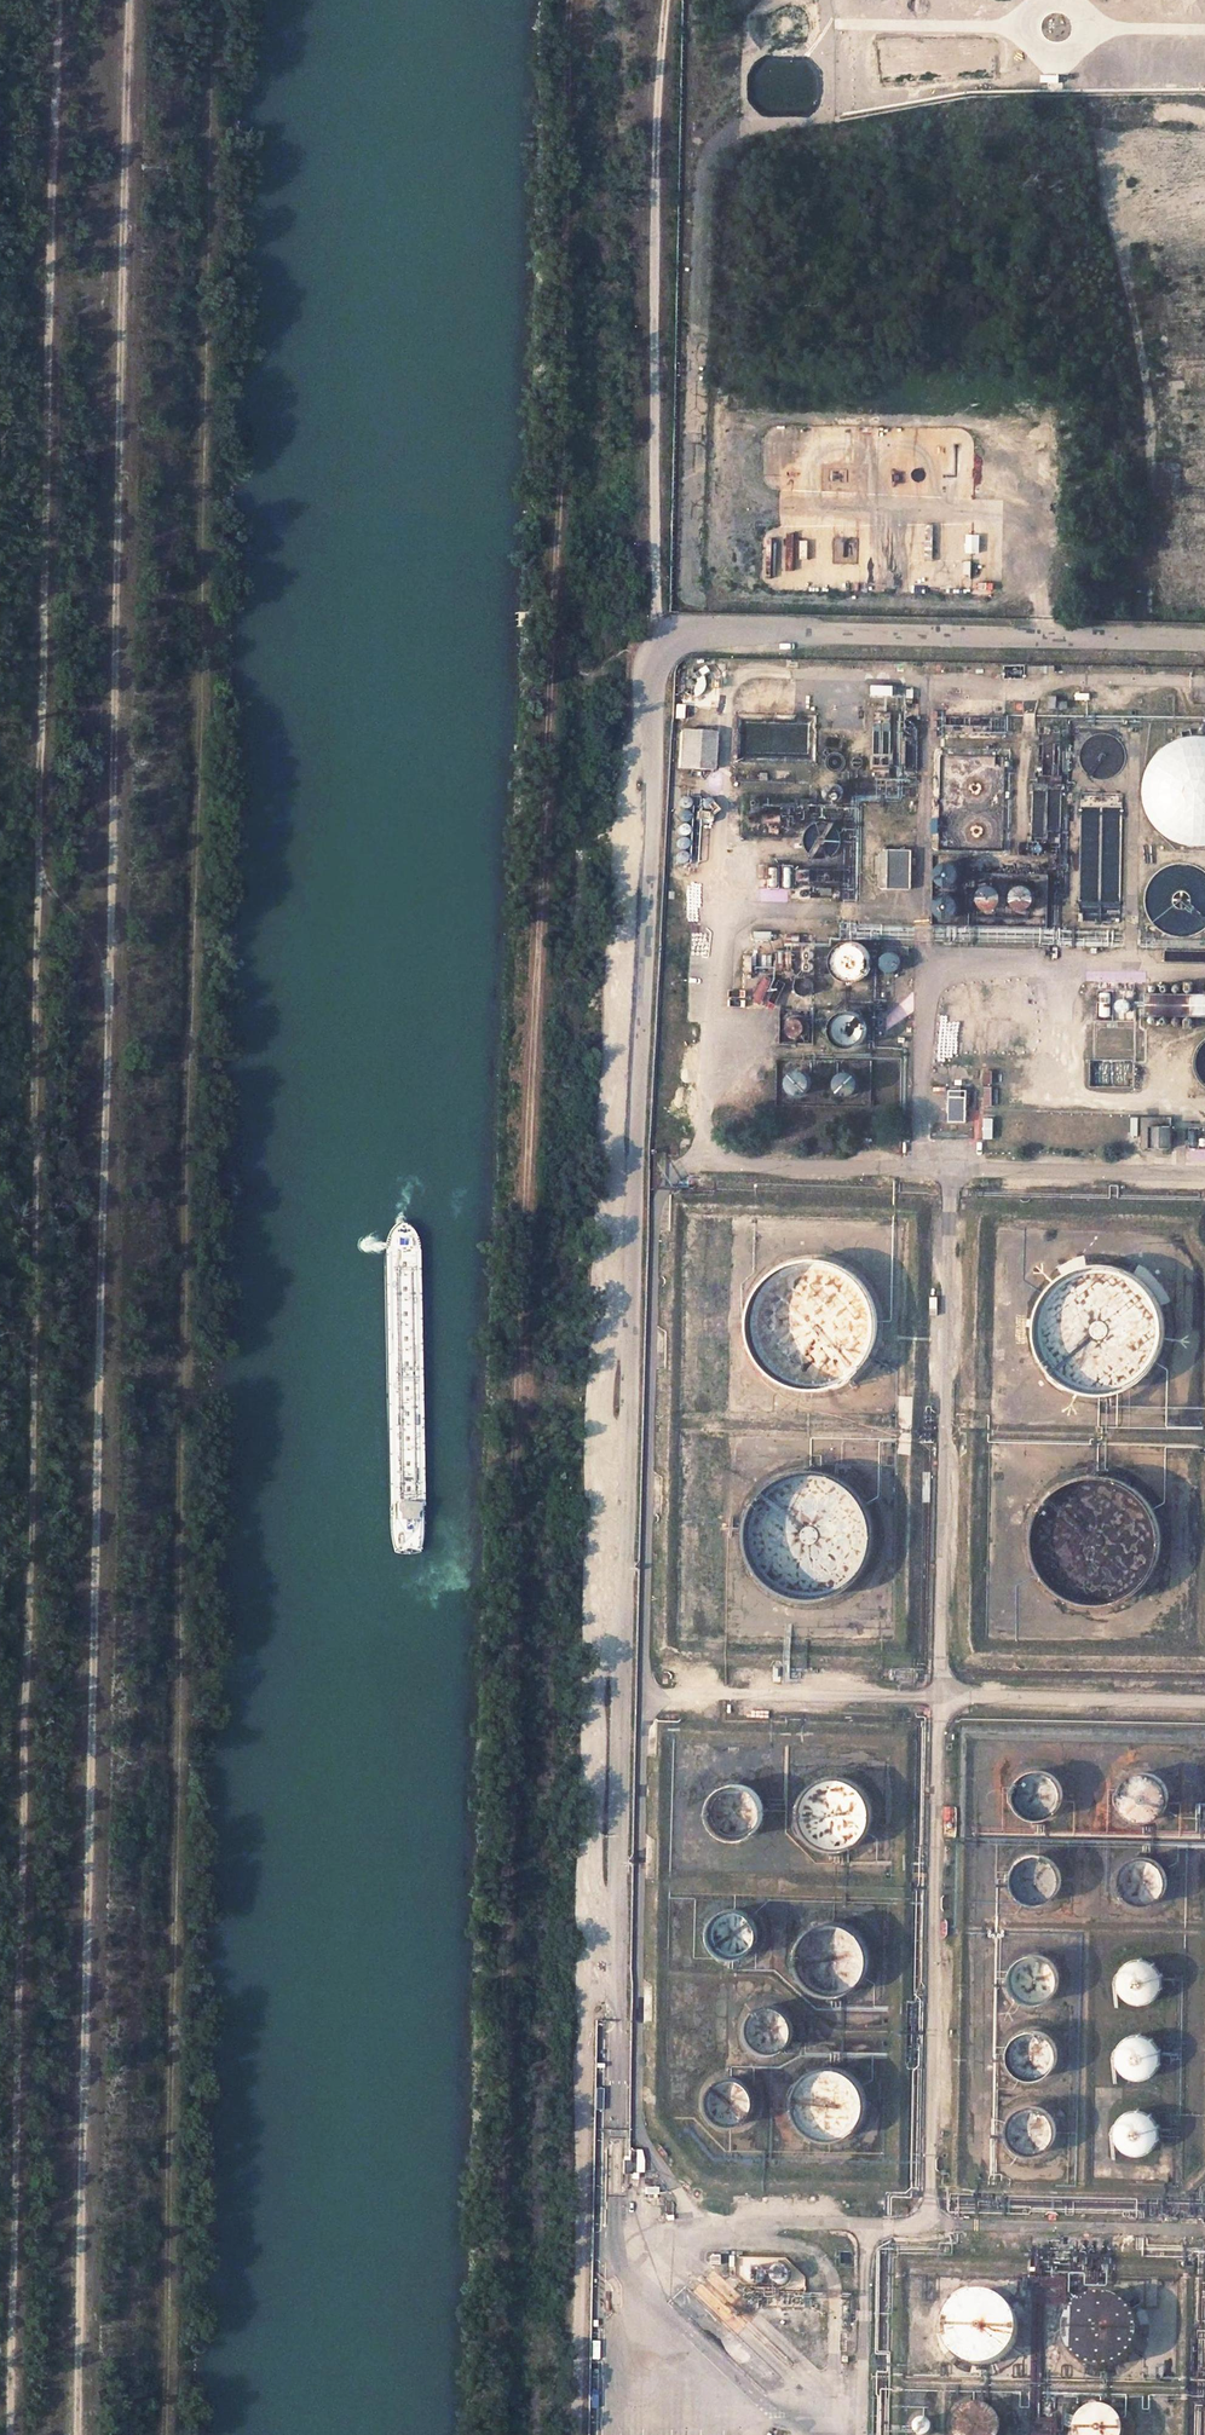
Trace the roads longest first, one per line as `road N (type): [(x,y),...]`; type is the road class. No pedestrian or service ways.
road 1 (track): [(499,2434),(514,1549),(540,1003),(570,0)]
road 2 (track): [(129,0),(78,2434)]
road 3 (unclassified): [(614,2223),(627,1365),(654,775),(648,673),(657,644),(726,637),(1204,641)]
road 4 (track): [(32,1344),(55,0)]
road 5 (track): [(8,2434),(32,1344)]
road 6 (track): [(649,723),(629,752),(596,1637),(605,1654)]
road 7 (track): [(578,2434),(592,1696),(624,1577)]
road 8 (track): [(657,644),(652,222),(665,0)]
road 9 (track): [(107,1003),(97,944),(36,871)]

